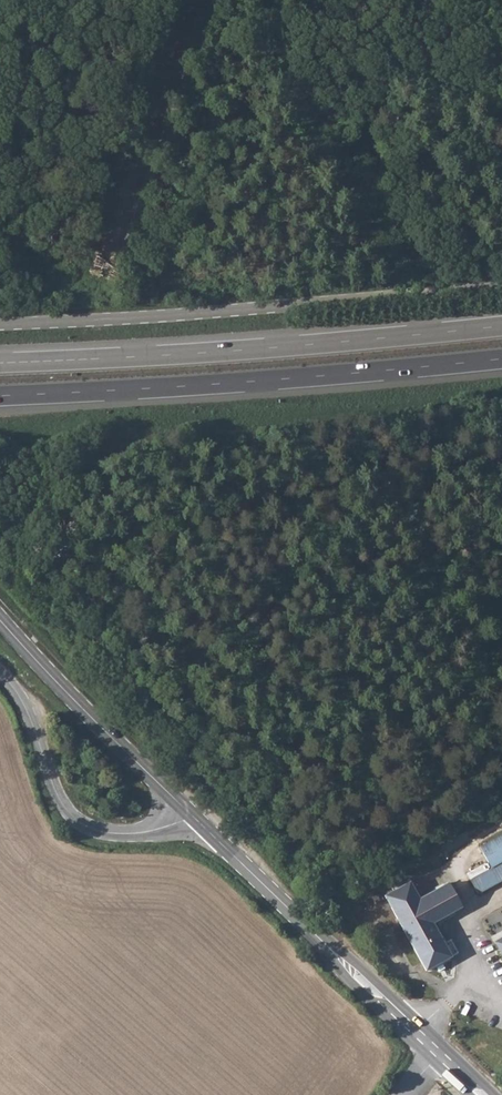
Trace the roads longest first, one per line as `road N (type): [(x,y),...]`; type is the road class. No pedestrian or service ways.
road 1 (unclassified): [(0,325),(501,287)]
road 2 (motorway): [(501,326),(0,363)]
road 3 (motorway): [(0,395),(501,359)]
road 4 (secondary): [(481,1094),(192,815)]
road 5 (residential): [(0,671),(28,712),(72,817),(122,834),(192,815)]
road 6 (secondary): [(192,815),(0,620)]

